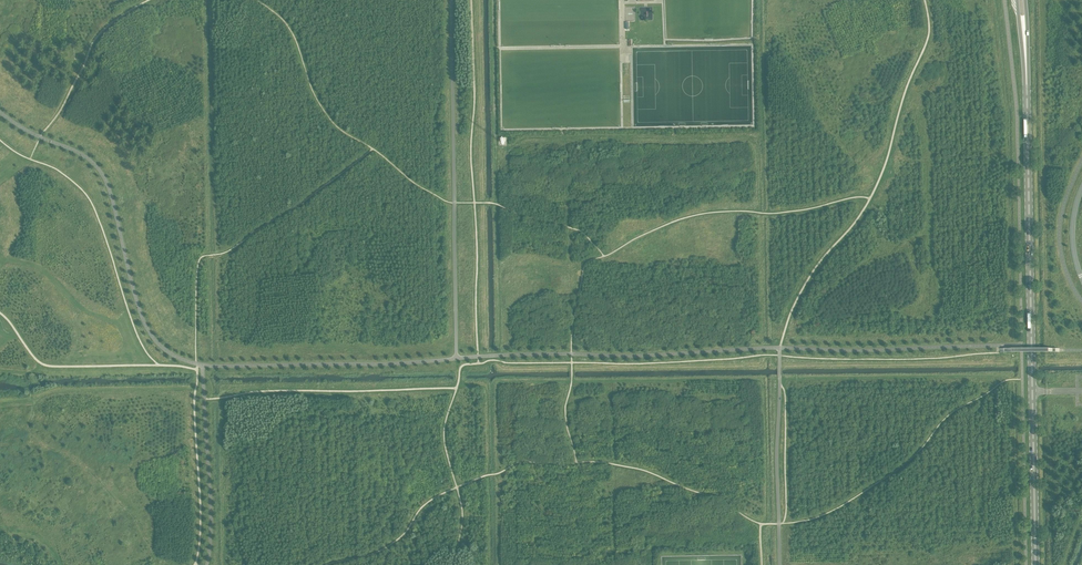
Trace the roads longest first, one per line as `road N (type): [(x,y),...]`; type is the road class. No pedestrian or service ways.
road 1 (primary): [(1035,564),(1027,98)]

